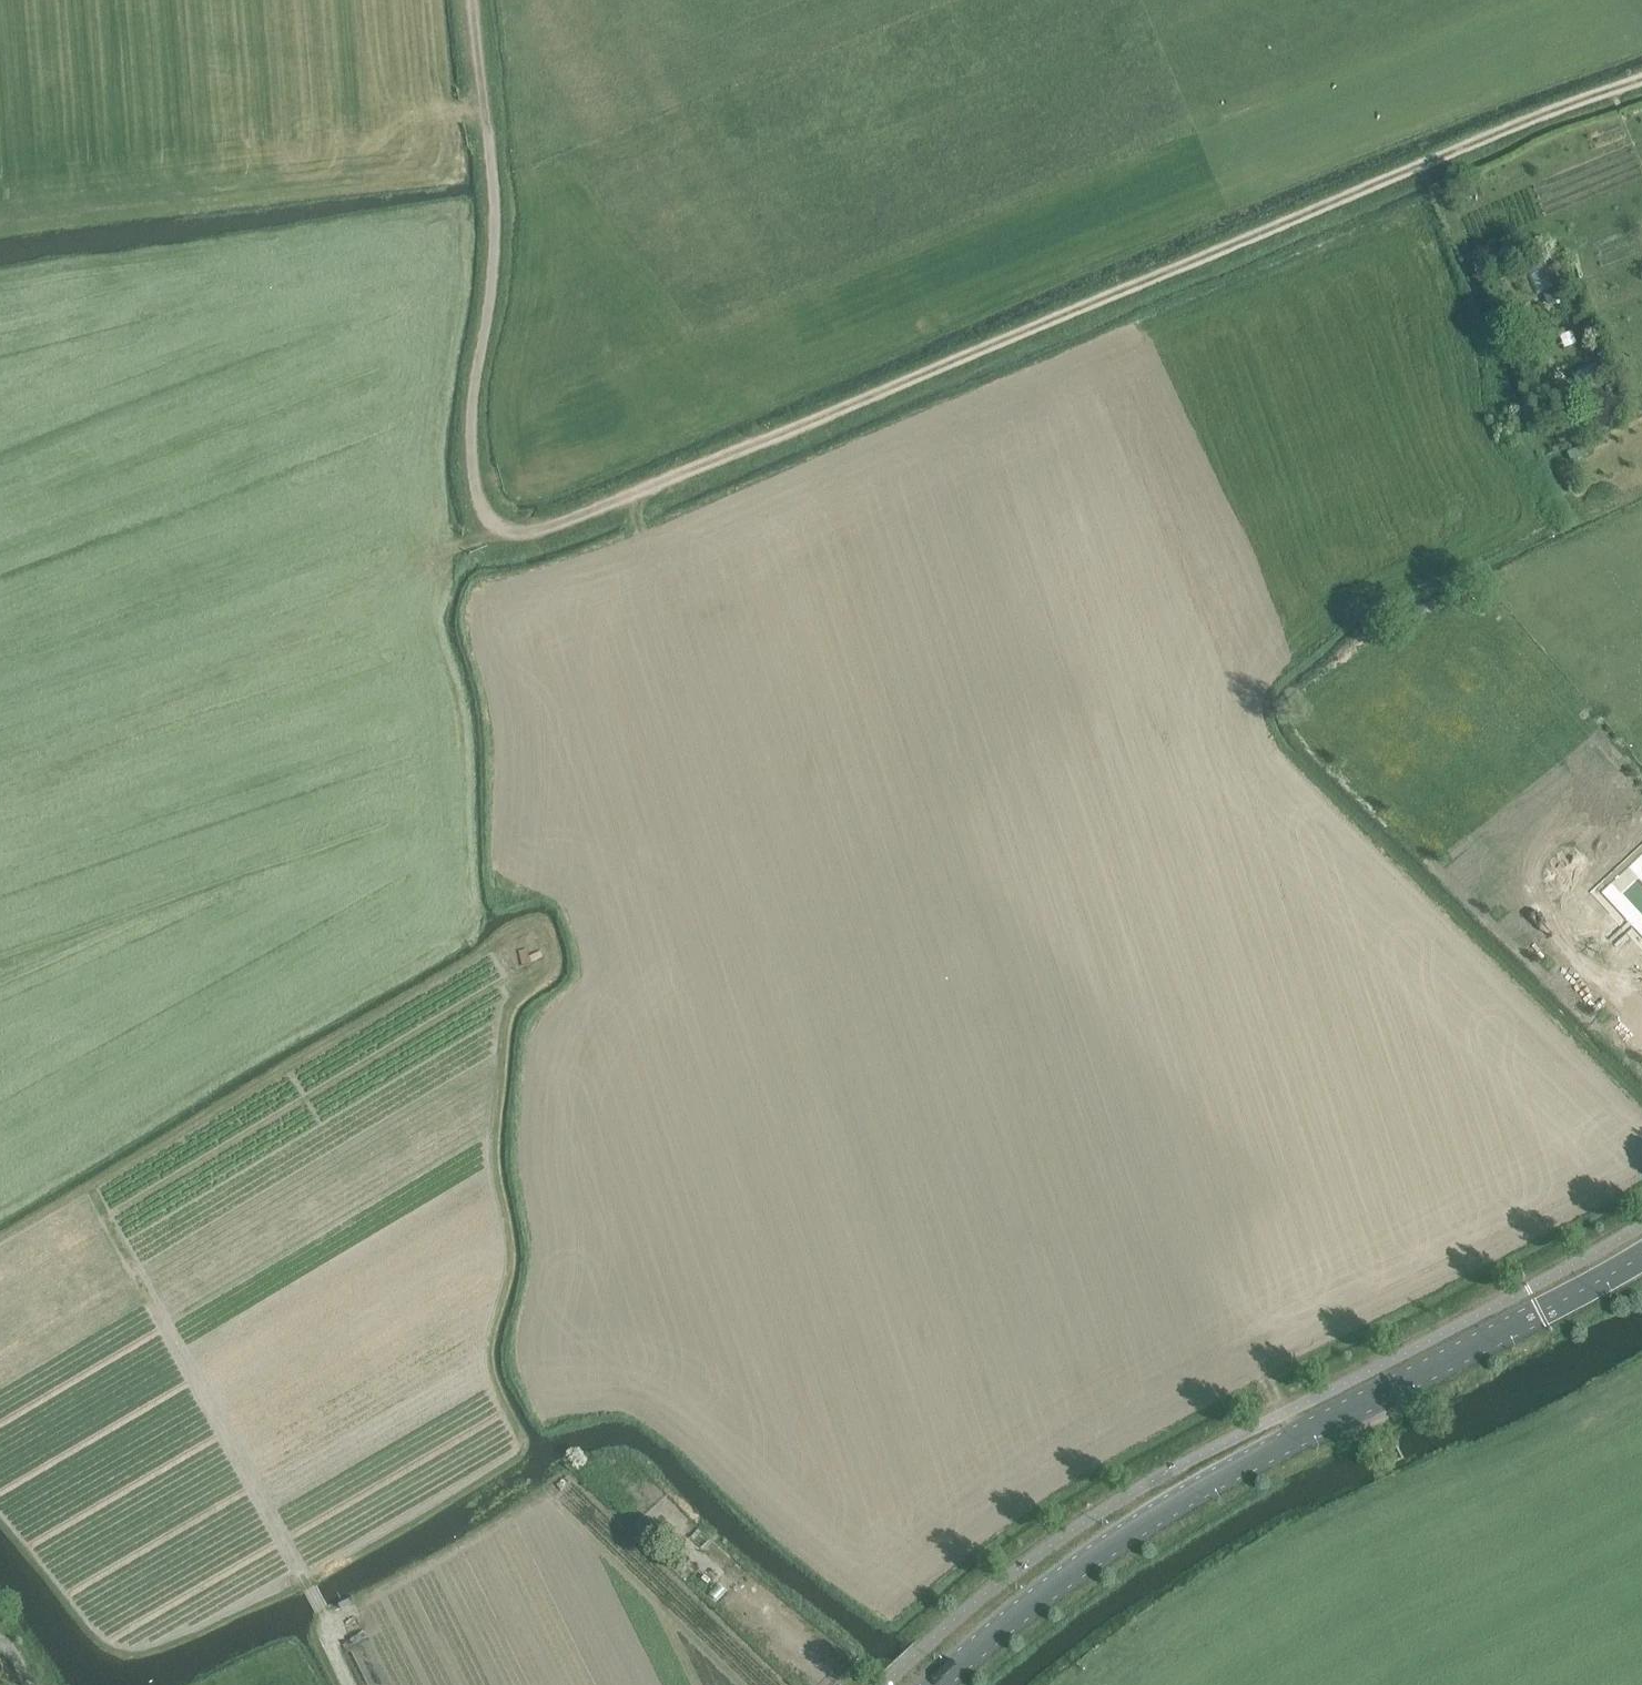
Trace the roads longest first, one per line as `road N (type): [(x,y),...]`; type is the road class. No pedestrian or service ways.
road 1 (track): [(470,0),(495,197),(470,450),(483,508),(511,531),(535,530),(636,493),(1641,79)]
road 2 (secondary): [(937,1684),(1114,1539),(1241,1465),(1641,1259)]
road 3 (track): [(94,1193),(267,1507),(335,1640),(348,1684)]

